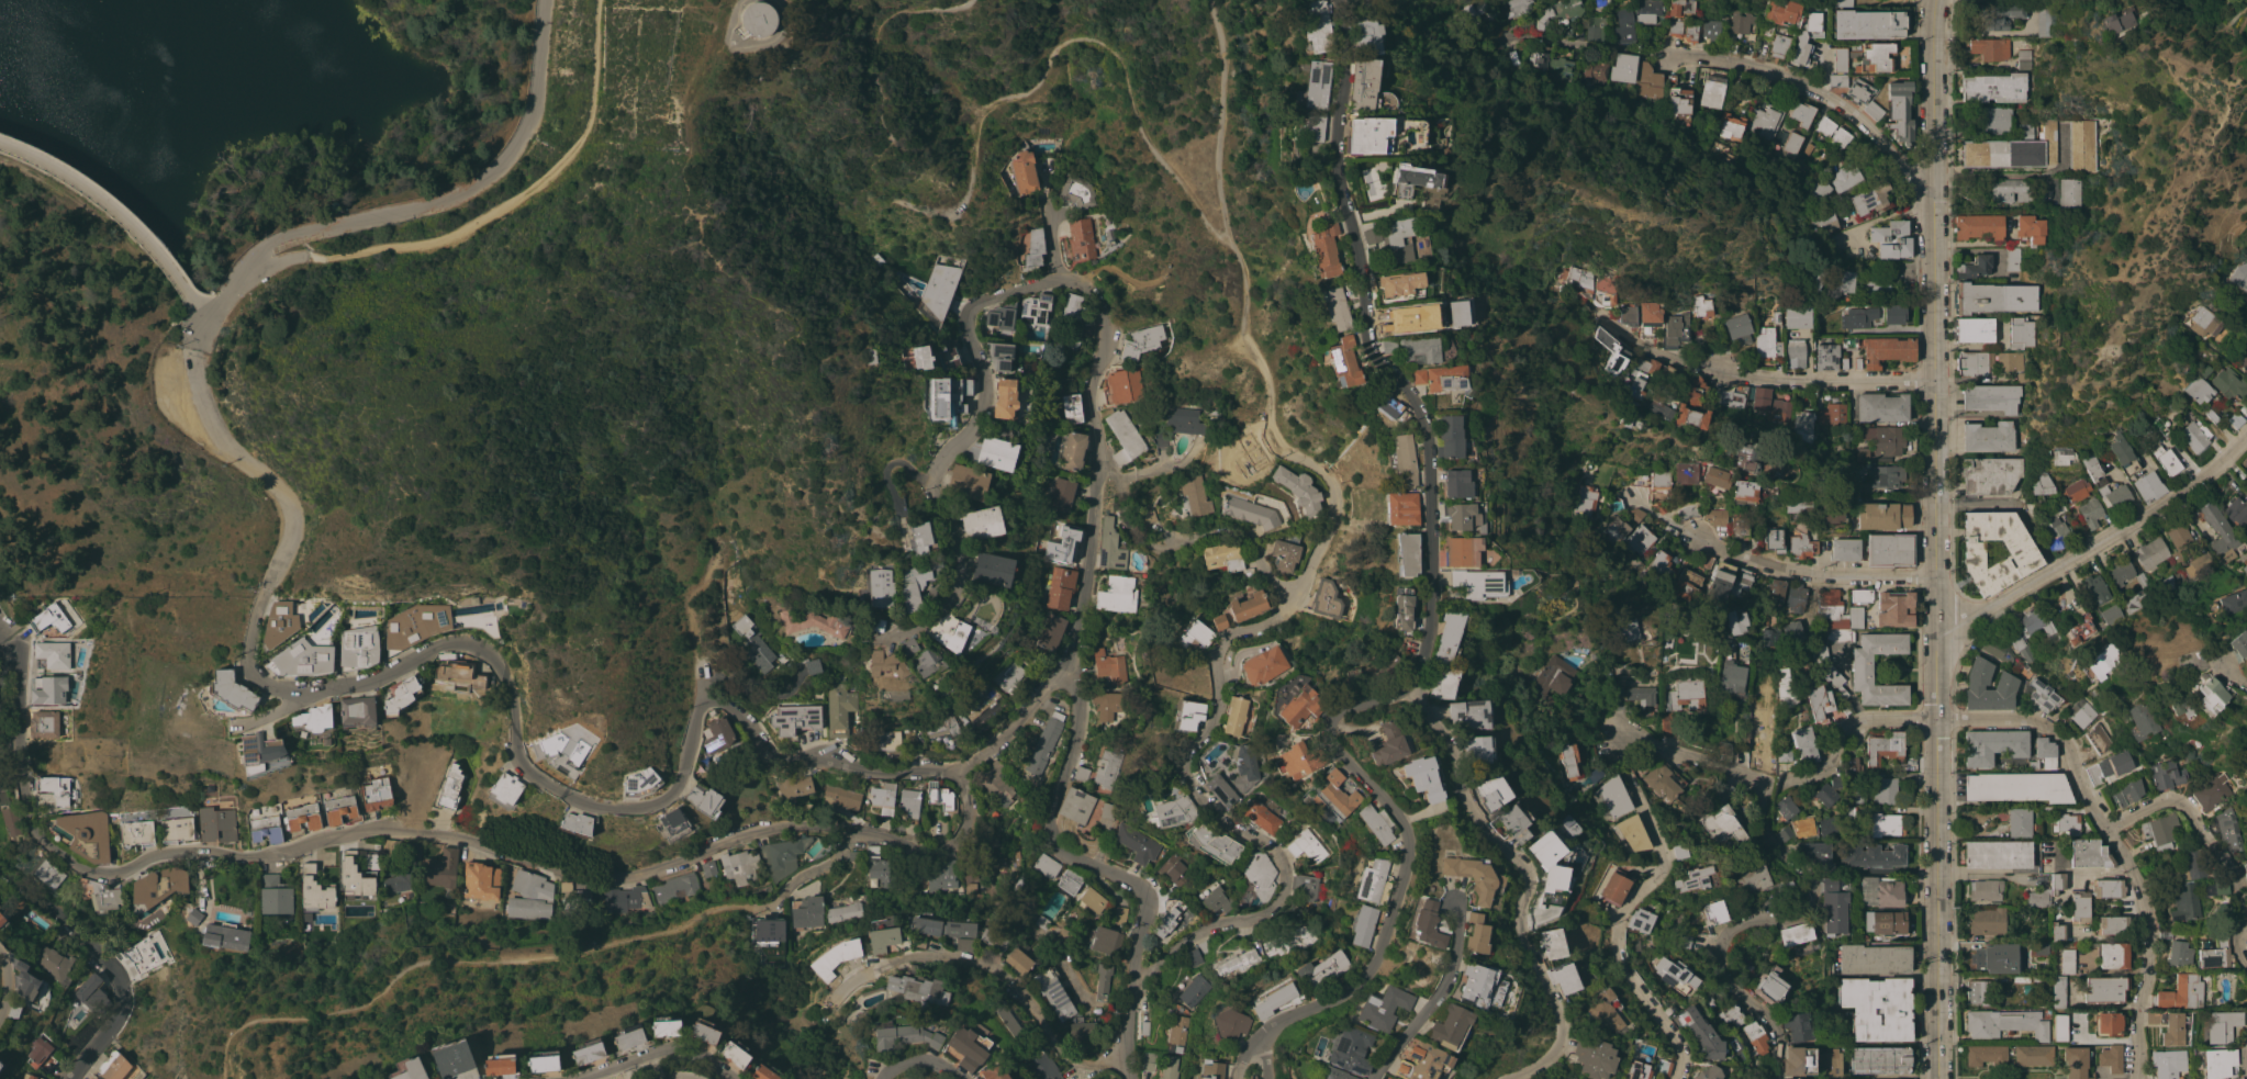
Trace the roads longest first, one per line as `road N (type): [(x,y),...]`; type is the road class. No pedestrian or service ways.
road 1 (residential): [(0,641),(13,661),(34,830),(102,874),(166,853),(244,857),(367,832),(466,840),(627,876),(787,825),(859,829),(936,850),(962,830),(963,785),(950,771)]
road 2 (residential): [(1255,1037),(1277,1019),(1351,991),(1380,948),(1401,873),(1400,819),(1335,753),(1327,726),(1348,706),(1406,687),(1429,617),(1429,446),(1419,404),(1366,340),(1335,135),(1335,0)]
road 3 (residential): [(1066,668),(998,748),(950,771),(883,774),(780,757),(735,708),(706,698),(681,777),(666,799),(613,807),(571,796),(521,762),(502,677),(470,648),(444,647),(369,678),(299,693),(253,676),(249,645)]
road 4 (tertiary): [(1937,1078),(1932,0)]
road 5 (residential): [(1052,278),(1100,299),(1105,340),(1092,392),(1097,460),(1086,583),(1066,668),(1076,734),(1048,833),(1065,854),(1147,892),(1131,981),(1130,1078)]
road 6 (residential): [(1131,981),(1201,931),(1275,912),(1283,900),(1284,864),(1275,850),(1204,806),(1186,769),(1217,712),(1217,651),(1225,638),(1278,616),(1301,592),(1338,516),(1331,479),(1278,449)]
road 7 (track): [(1231,243),(1145,139),(1122,60),(1085,37),(1058,46),(1033,87),(982,105),(974,117),(972,183),(958,211),(932,215),(891,195)]
road 8 (residential): [(1677,1078),(1683,1049),(1624,963),(1622,941),(1629,906),(1669,848),(1612,727),(1778,787)]
road 9 (track): [(597,0),(589,117),(540,179),(448,236),(282,259),(222,296)]
road 10 (residential): [(2134,1078),(2153,931),(2131,862),(2095,814),(2058,732),(2023,720),(1937,720)]
road 11 (residential): [(1511,1078),(1547,1060),(1562,1034),(1521,925),(1529,875),(1466,809),(1451,753),(1406,687)]
road 12 (residential): [(1052,278),(1000,290),(973,314),(971,336),(987,387),(982,411),(953,442),(937,481),(965,551),(963,575),(937,614),(896,633)]
road 13 (track): [(1278,449),(1267,430),(1272,383),(1247,335),(1245,273),(1220,194),(1223,42),(1212,0)]
road 14 (residential): [(1778,787),(1768,796),(1767,832),(1803,877),(1809,899),(1795,914),(1753,919),(1734,930),(1724,949),(1726,973),(1776,1022),(1777,1078)]
road 15 (residential): [(1937,636),(2209,473),(2246,434)]
road 16 (residential): [(249,645),(287,543),(289,508),(211,428),(193,356)]
road 17 (residential): [(1127,1058),(1098,1067),(1070,1058),(1010,980),(983,963),(925,958),(849,984)]
road 18 (residential): [(1932,200),(1889,143),(1807,86),(1763,68),(1664,53)]
road 19 (residential): [(1097,460),(1109,470),(1132,533),(1154,551),(1218,532),(1248,536),(1293,600)]
road 20 (residential): [(71,1078),(116,1018),(118,984),(80,936),(0,876)]
road 21 (residential): [(2246,969),(2238,947),(2237,881),(2185,808),(2167,799),(2105,830)]
road 22 (residential): [(1936,574),(1789,569),(1695,535)]
road 23 (residential): [(1935,380),(1769,379),(1717,370)]
road 24 (residential): [(1372,1078),(1444,978),(1452,901)]
road 25 (residential): [(1778,787),(1831,768),(1845,735),(1862,723),(1937,720)]
road 26 (residential): [(734,1078),(674,1048),(574,1078)]
road 27 (residential): [(2053,570),(2020,504),(1936,505)]
road 28 (residential): [(1717,370),(1665,357),(1591,305)]
road 29 (residential): [(859,829),(836,863),(771,910),(753,910)]

